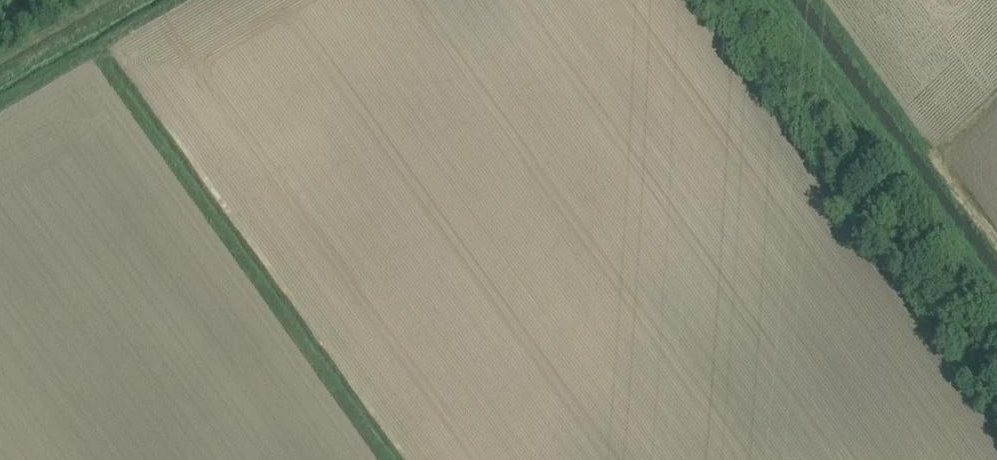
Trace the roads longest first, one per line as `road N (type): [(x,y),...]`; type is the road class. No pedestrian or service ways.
road 1 (track): [(782,0),(996,298)]
road 2 (track): [(116,0),(0,68)]

